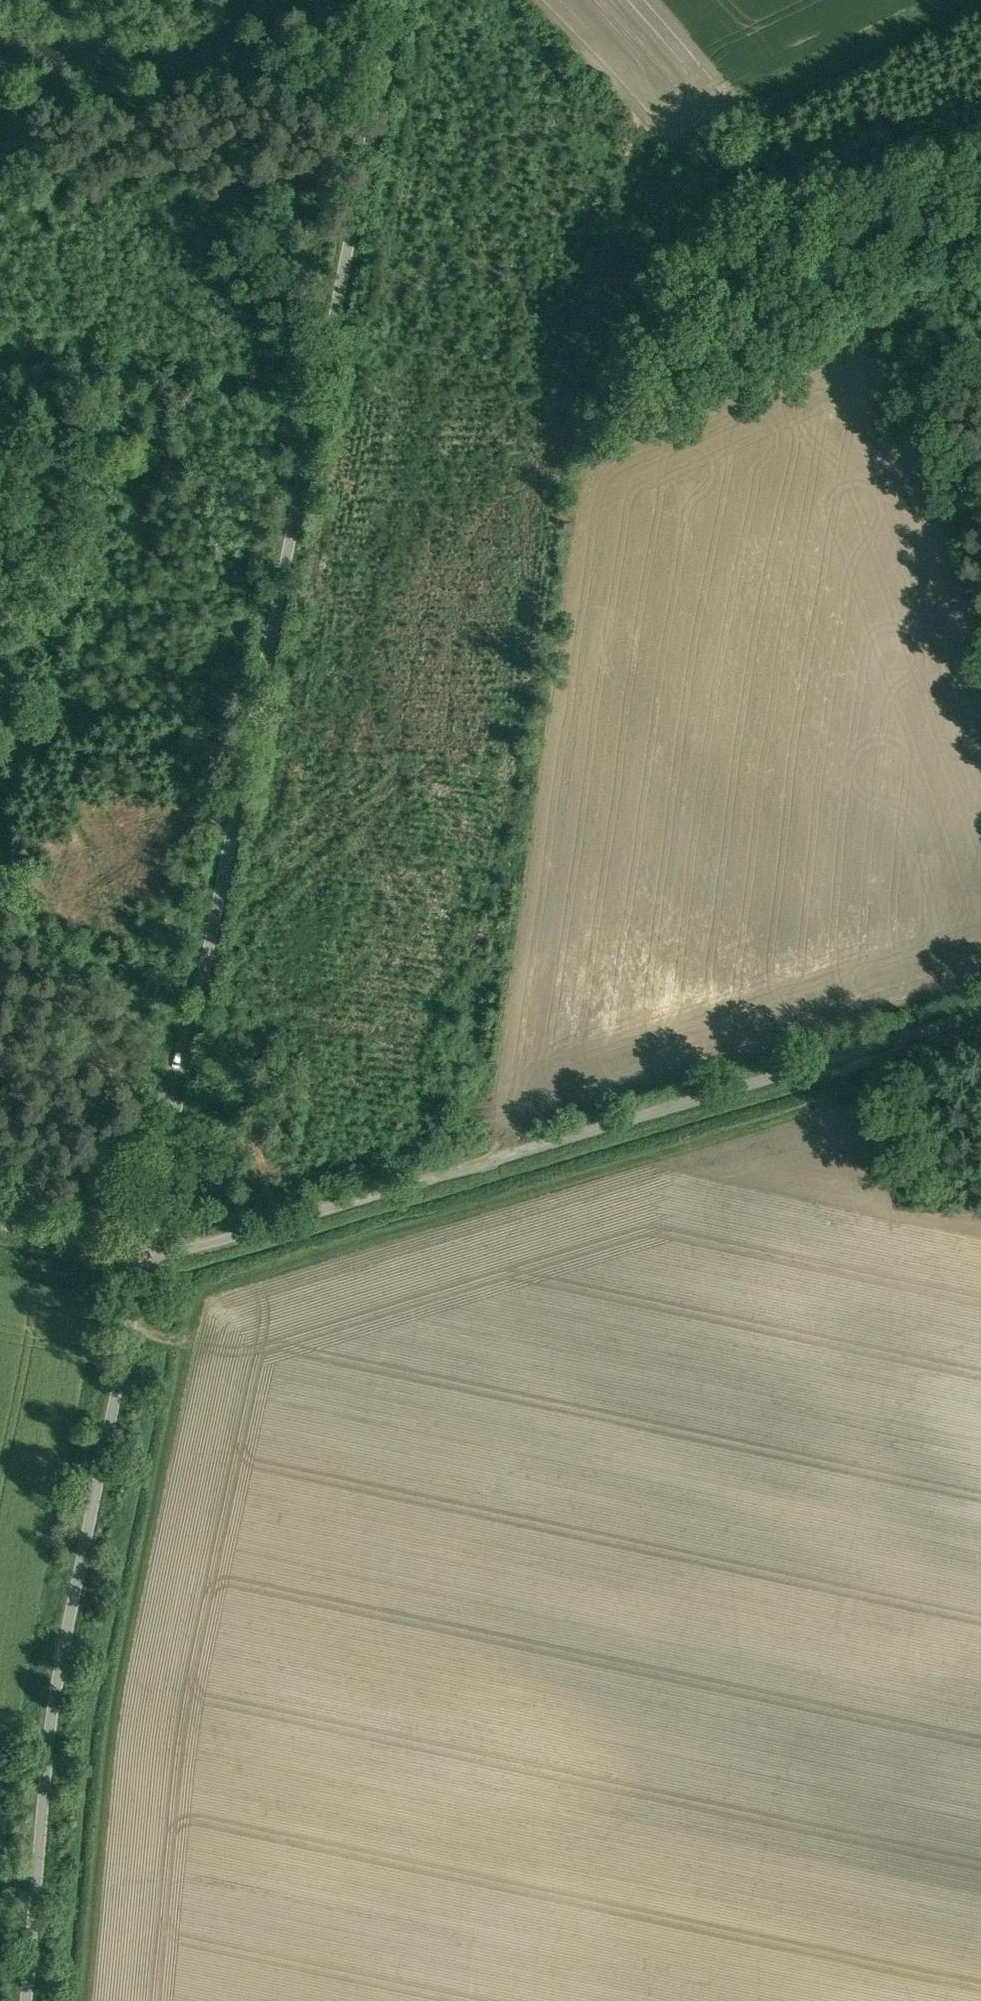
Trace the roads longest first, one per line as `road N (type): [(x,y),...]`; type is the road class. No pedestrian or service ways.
road 1 (unclassified): [(129,1252),(393,0)]
road 2 (unclassified): [(980,993),(129,1252)]
road 3 (unclassified): [(26,2000),(50,1753),(129,1252)]
road 4 (unclassified): [(129,1252),(0,1223)]

